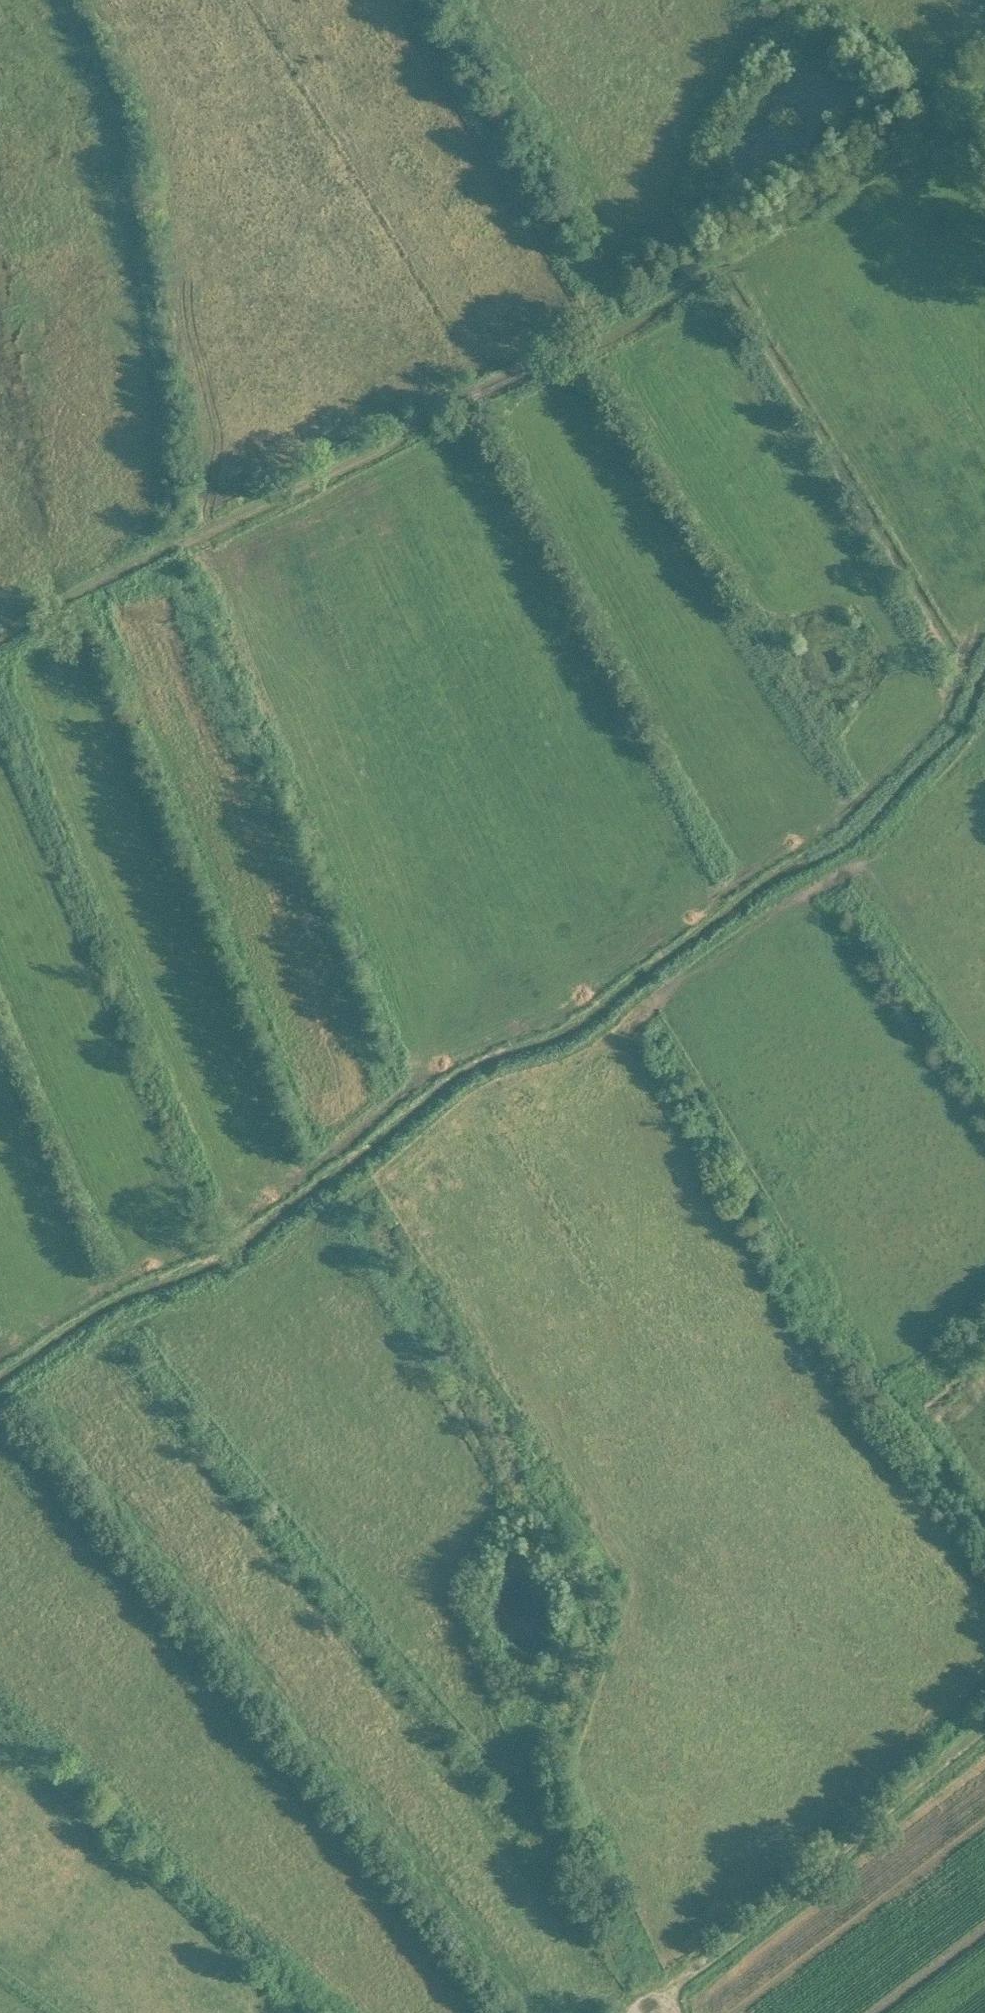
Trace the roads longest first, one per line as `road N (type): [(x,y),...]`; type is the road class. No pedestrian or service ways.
road 1 (track): [(984,662),(957,648),(725,275),(0,638)]
road 2 (track): [(675,1974),(984,1739)]

